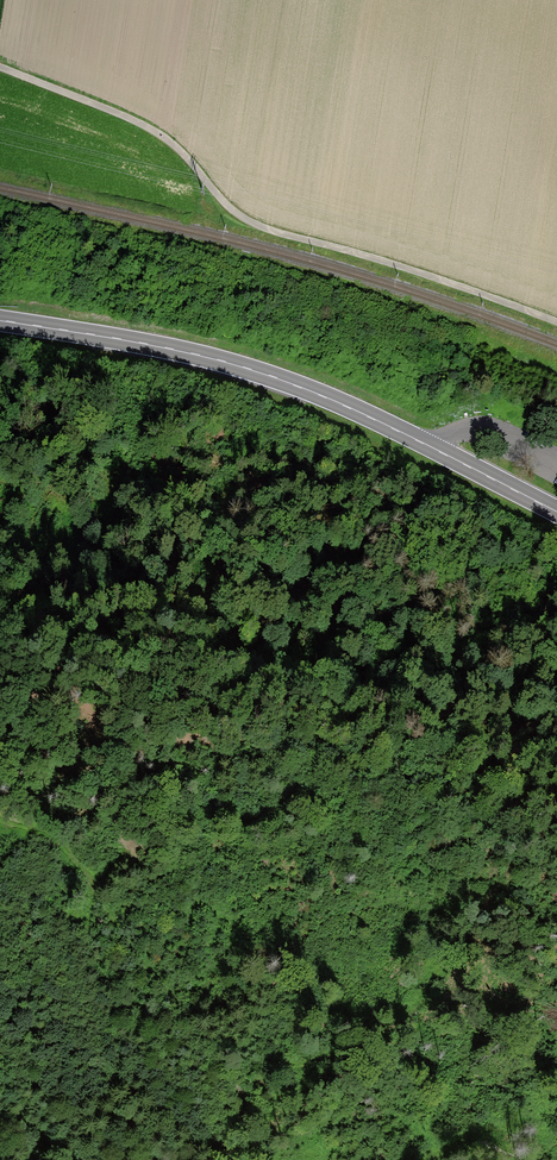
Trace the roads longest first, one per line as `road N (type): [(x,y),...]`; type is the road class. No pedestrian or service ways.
road 1 (track): [(556,324),(244,219),(158,136),(0,69)]
road 2 (primary): [(556,516),(287,385),(179,353),(0,322)]
road 3 (track): [(0,818),(32,825),(72,856),(143,963),(220,1057),(242,1120),(197,1159)]
road 4 (track): [(556,1085),(405,1159)]

